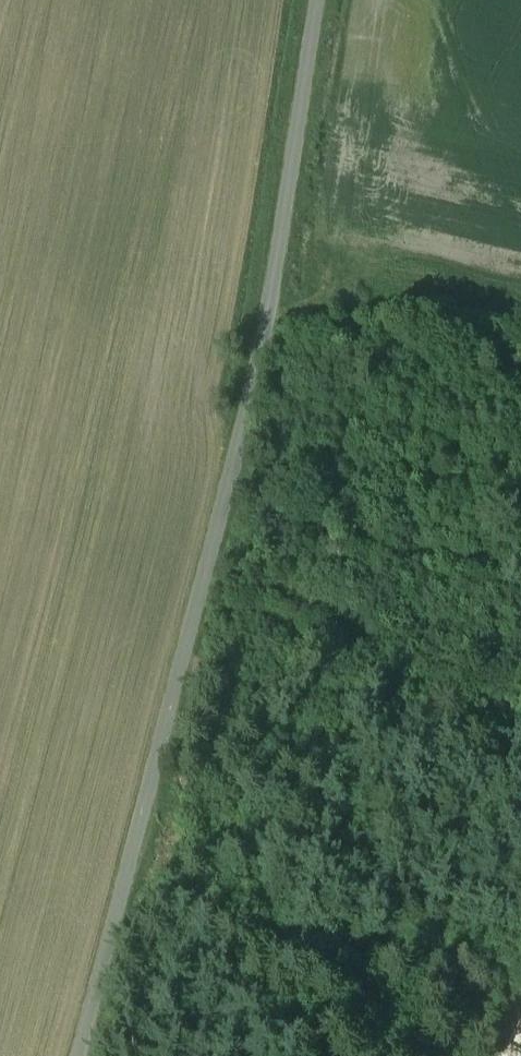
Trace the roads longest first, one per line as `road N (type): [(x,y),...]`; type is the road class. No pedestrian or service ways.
road 1 (residential): [(77,1055),(269,325),(319,0)]

